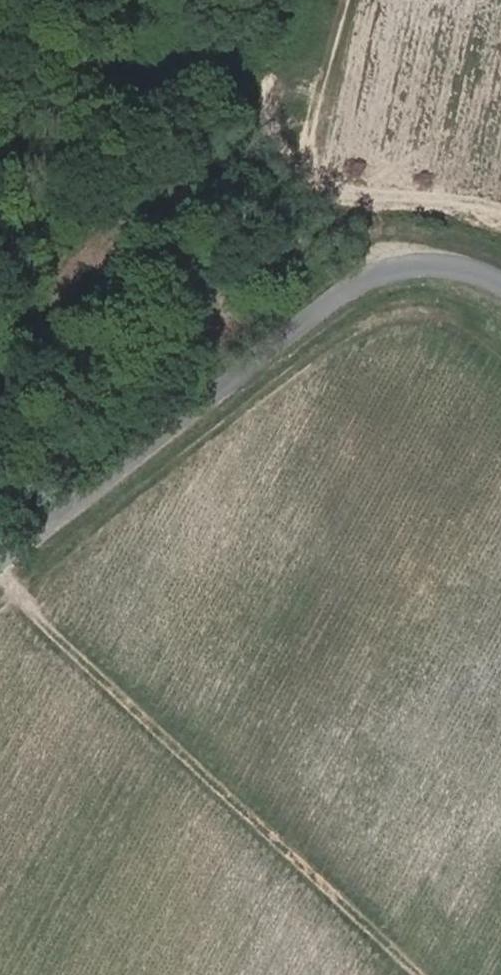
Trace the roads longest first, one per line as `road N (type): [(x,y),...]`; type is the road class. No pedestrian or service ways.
road 1 (residential): [(0,574),(375,274),(441,264),(500,282)]
road 2 (track): [(0,576),(416,974)]
road 3 (track): [(500,227),(439,204),(334,187),(306,163),(302,151),(350,0)]

